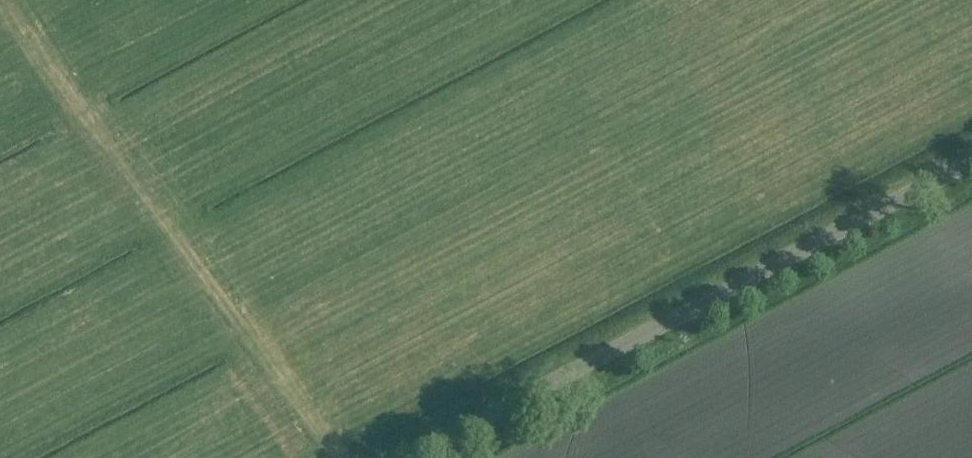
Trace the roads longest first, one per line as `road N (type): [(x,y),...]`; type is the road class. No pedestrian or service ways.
road 1 (unclassified): [(393,457),(971,149)]

